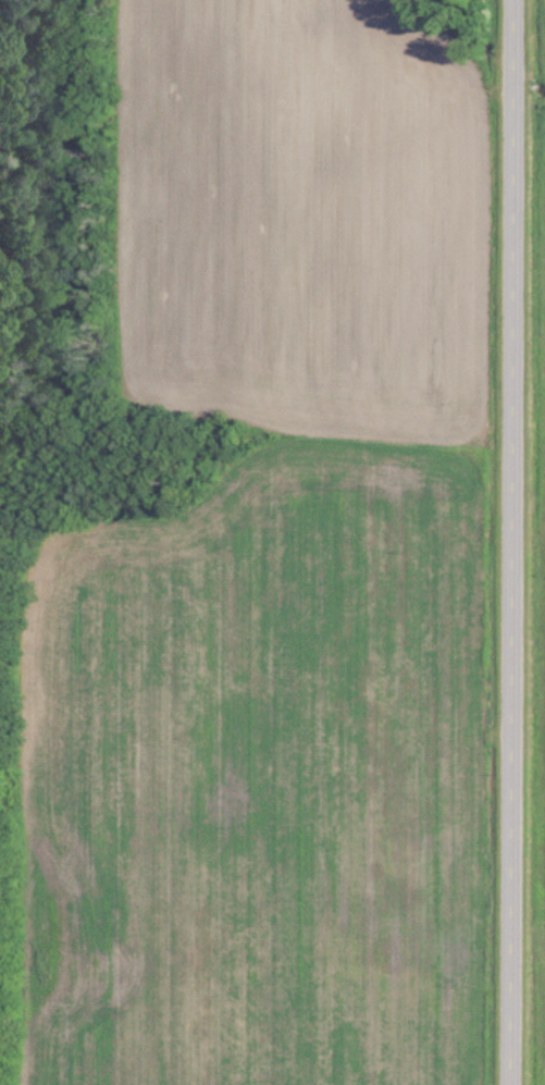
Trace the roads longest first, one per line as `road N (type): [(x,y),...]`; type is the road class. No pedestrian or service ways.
road 1 (tertiary): [(515,1084),(517,0)]

